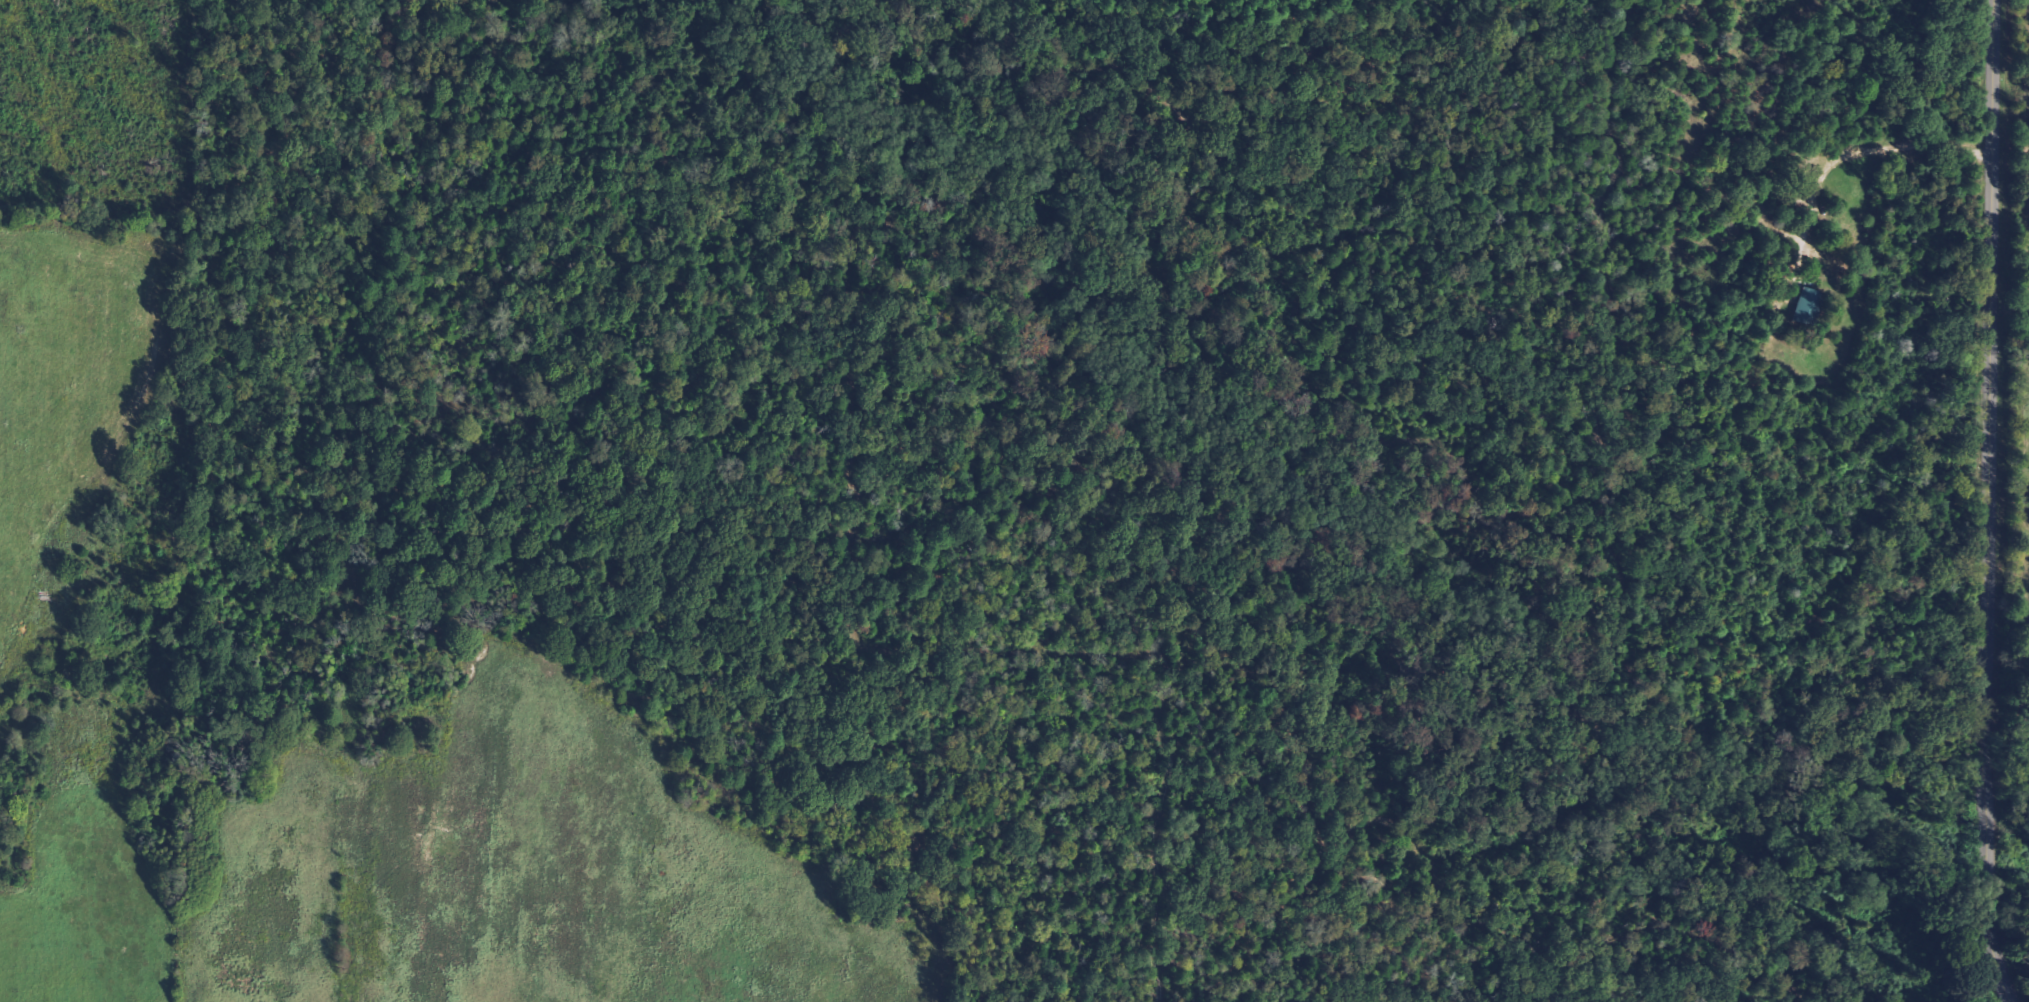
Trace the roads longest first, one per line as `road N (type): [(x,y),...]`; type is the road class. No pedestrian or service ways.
road 1 (residential): [(2014,1001),(1989,934),(1984,759),(1992,0)]

